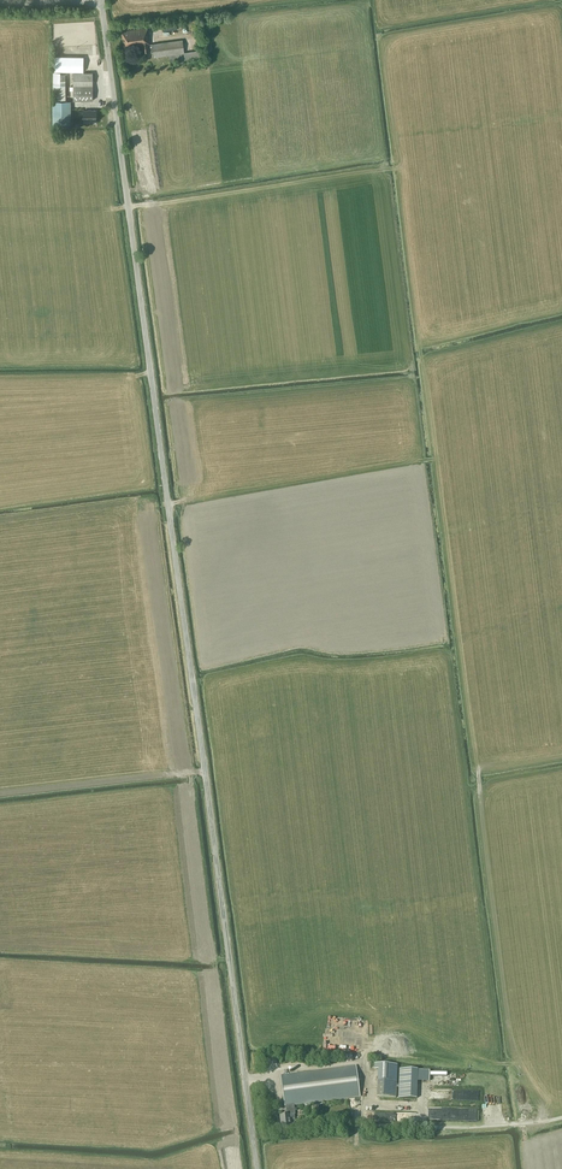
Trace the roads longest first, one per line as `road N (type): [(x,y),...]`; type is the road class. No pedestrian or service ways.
road 1 (tertiary): [(257,1168),(102,0)]
road 2 (track): [(561,1117),(474,1127),(423,1121)]

